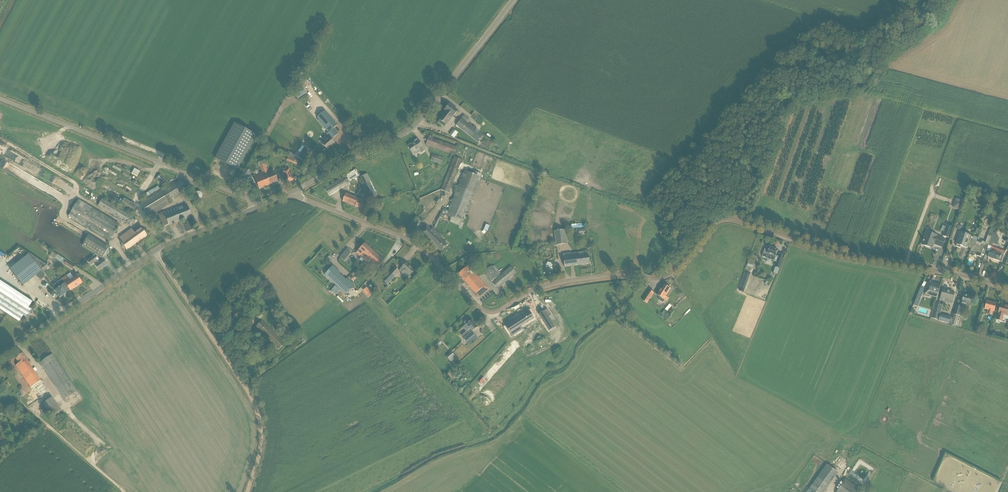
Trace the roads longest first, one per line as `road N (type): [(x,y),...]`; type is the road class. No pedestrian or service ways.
road 1 (unclassified): [(1007,288),(829,252),(724,219),(660,278),(623,273),(551,284),(488,312),(414,243),(293,192)]
road 2 (unclassified): [(293,192),(416,121),(511,0)]
road 3 (track): [(0,99),(262,205)]
road 4 (unclassified): [(0,355),(151,250)]
road 5 (track): [(204,327),(259,421),(247,491)]
road 6 (unclassified): [(151,250),(293,192)]

